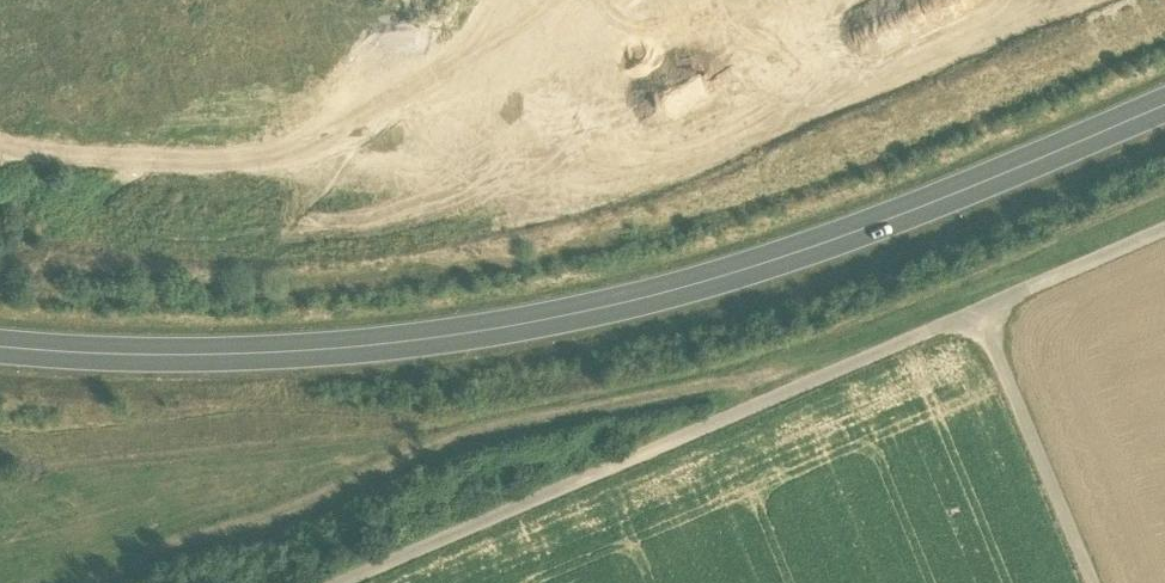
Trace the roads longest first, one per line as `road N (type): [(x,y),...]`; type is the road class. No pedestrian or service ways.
road 1 (secondary): [(1164,130),(709,304),(573,333),(436,353),(164,369),(0,356)]
road 2 (track): [(1091,582),(975,311),(817,398),(387,582)]
road 3 (track): [(817,398),(777,373),(713,373),(416,451)]
road 4 (track): [(975,311),(1164,237)]

